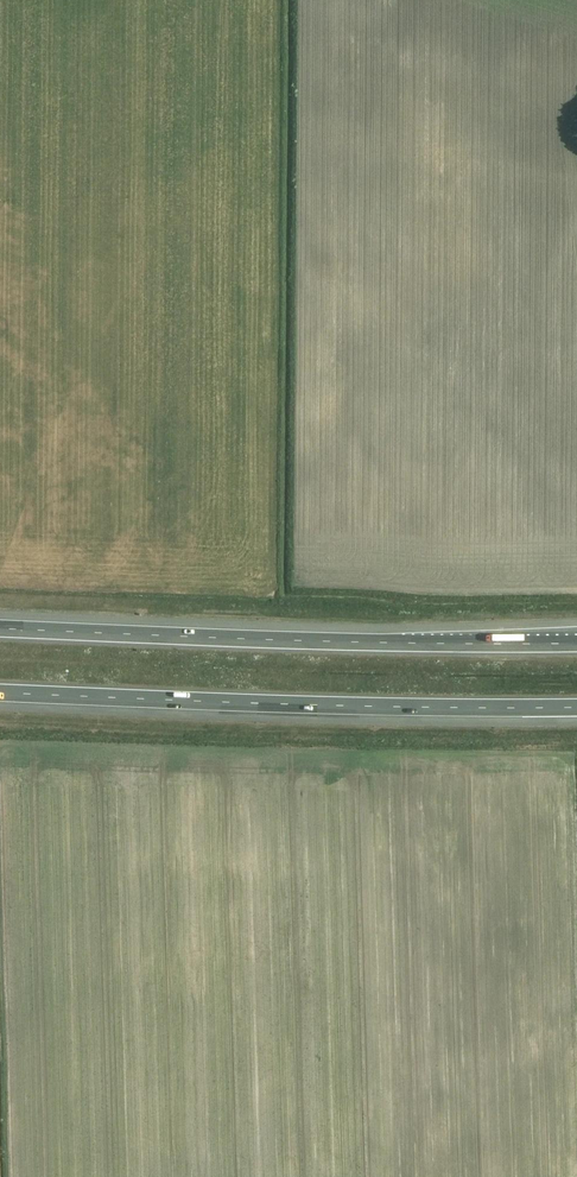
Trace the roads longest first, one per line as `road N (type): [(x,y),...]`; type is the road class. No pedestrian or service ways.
road 1 (motorway): [(0,692),(576,708)]
road 2 (motorway): [(576,644),(0,628)]

